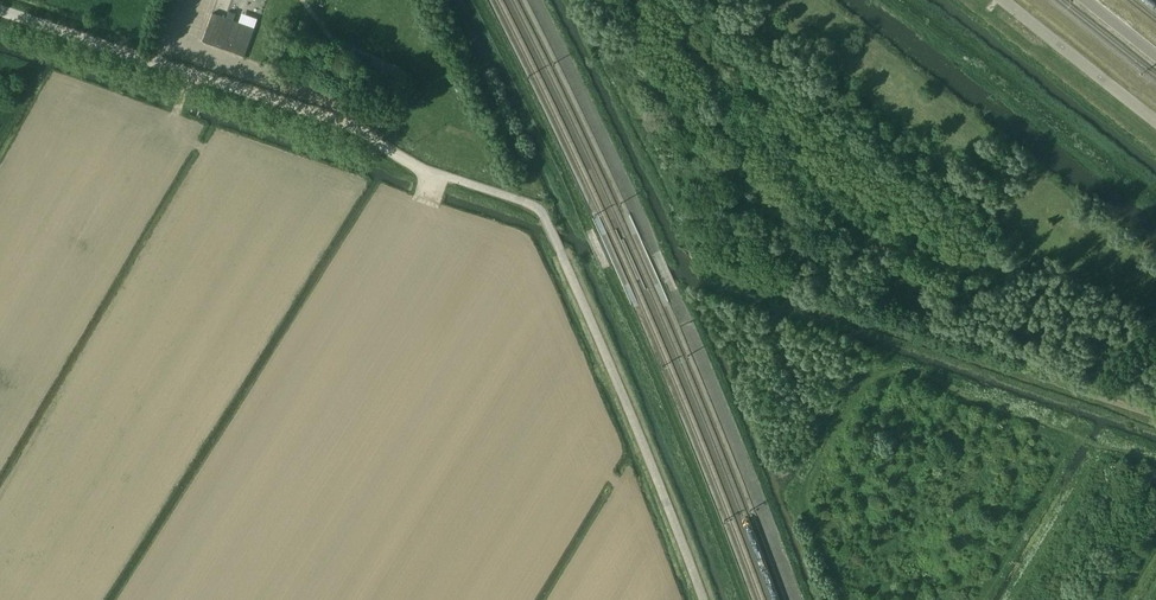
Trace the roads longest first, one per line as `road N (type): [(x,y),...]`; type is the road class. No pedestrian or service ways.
road 1 (track): [(844,599),(804,492),(872,377),(918,373),(1101,449)]
road 2 (unclassified): [(436,173),(341,122),(0,11)]
road 3 (track): [(744,599),(606,268)]
road 4 (track): [(589,230),(479,0)]
road 5 (track): [(1011,599),(1101,449),(1123,442),(1155,454)]
road 6 (track): [(1073,435),(984,599)]

